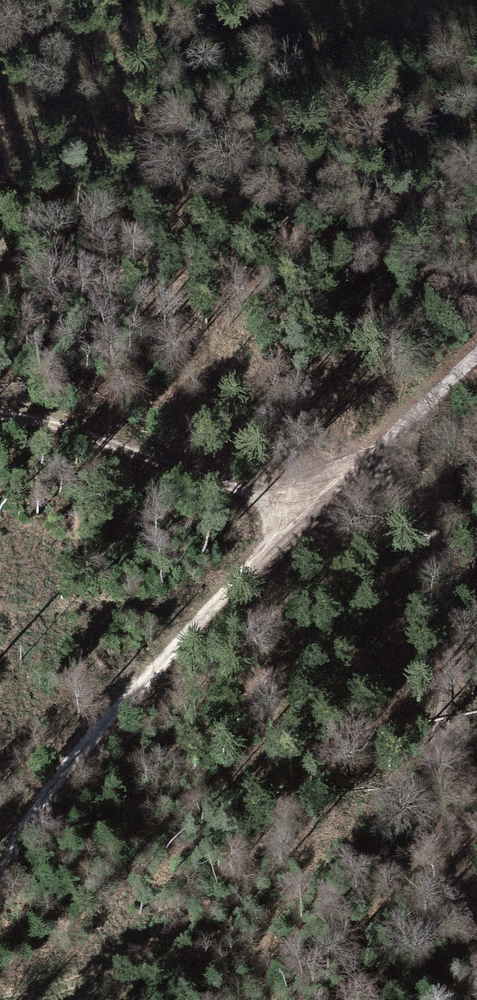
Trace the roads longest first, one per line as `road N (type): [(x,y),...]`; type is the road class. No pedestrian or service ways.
road 1 (track): [(0,874),(38,808),(107,717),(300,512),(369,461),(476,356)]
road 2 (track): [(369,461),(416,516),(449,592),(453,657),(429,811),(446,865),(476,907)]
road 3 (track): [(300,512),(89,435),(0,415)]

